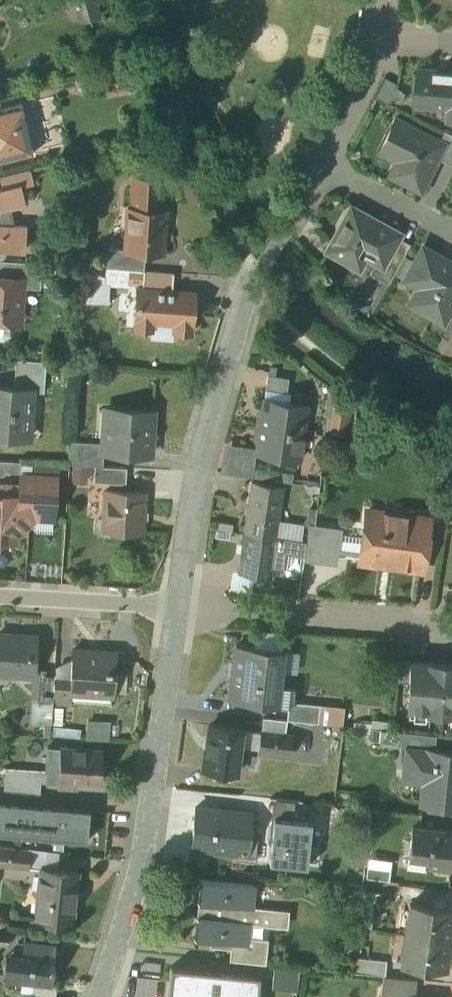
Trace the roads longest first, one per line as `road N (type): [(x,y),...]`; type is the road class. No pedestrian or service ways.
road 1 (residential): [(320,165),(255,277),(198,465),(176,614)]
road 2 (residential): [(176,614),(145,837),(98,996)]
road 3 (residential): [(176,614),(451,626)]
road 4 (residential): [(0,600),(176,614)]
road 5 (residential): [(320,165),(451,233)]
road 6 (residential): [(377,36),(320,165)]

